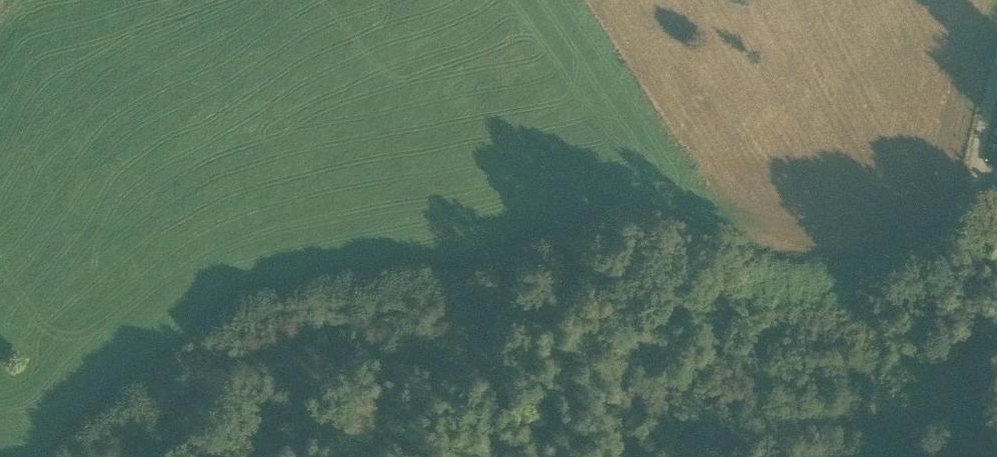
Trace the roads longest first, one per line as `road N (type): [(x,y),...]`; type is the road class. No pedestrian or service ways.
road 1 (unclassified): [(996,118),(978,180),(965,320)]

